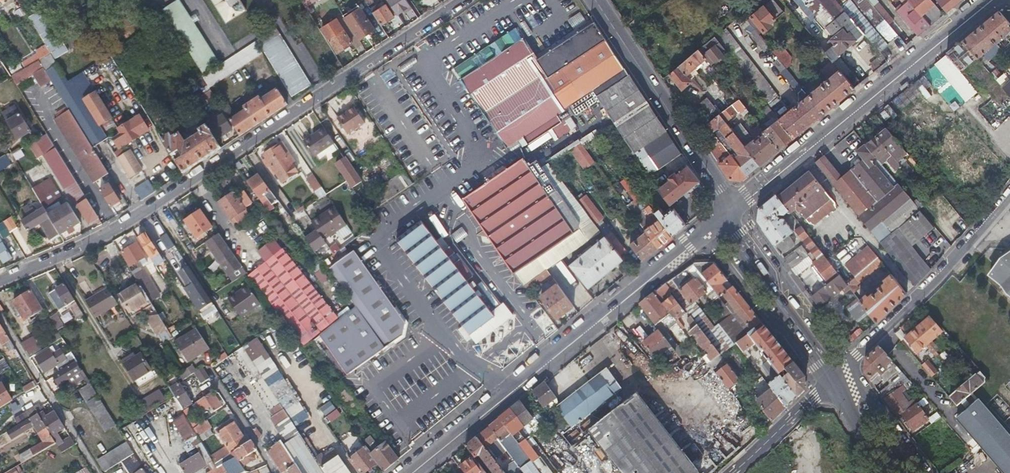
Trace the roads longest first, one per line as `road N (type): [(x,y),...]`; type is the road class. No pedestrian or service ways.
road 1 (residential): [(462,0),(107,238),(0,284)]
road 2 (tertiary): [(730,211),(406,472)]
road 3 (tertiary): [(730,211),(992,0)]
road 4 (tertiary): [(730,211),(722,188),(593,0)]
road 5 (residential): [(833,380),(994,215)]
road 6 (tertiary): [(833,380),(730,211)]
road 7 (unclassified): [(733,472),(833,380)]

